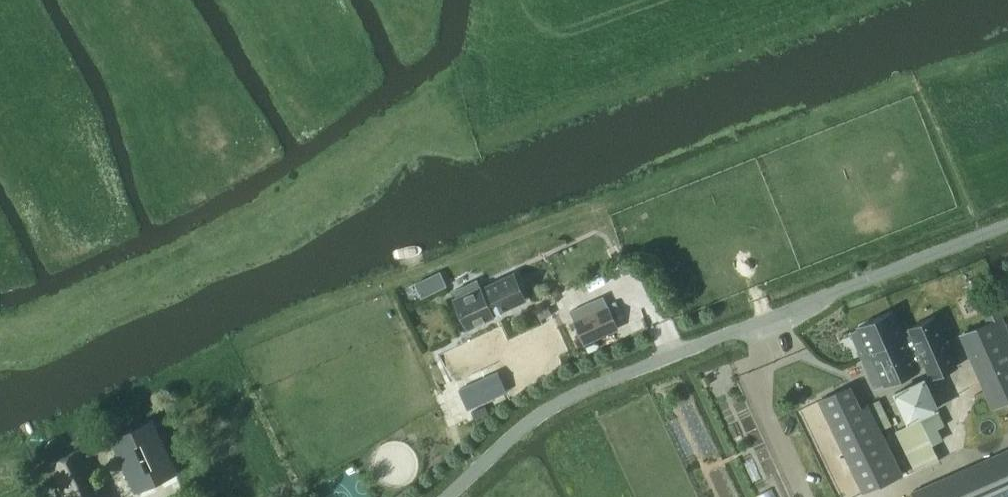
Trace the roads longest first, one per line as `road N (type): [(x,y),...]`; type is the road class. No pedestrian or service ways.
road 1 (unclassified): [(448,496),(560,400),(1007,226)]

